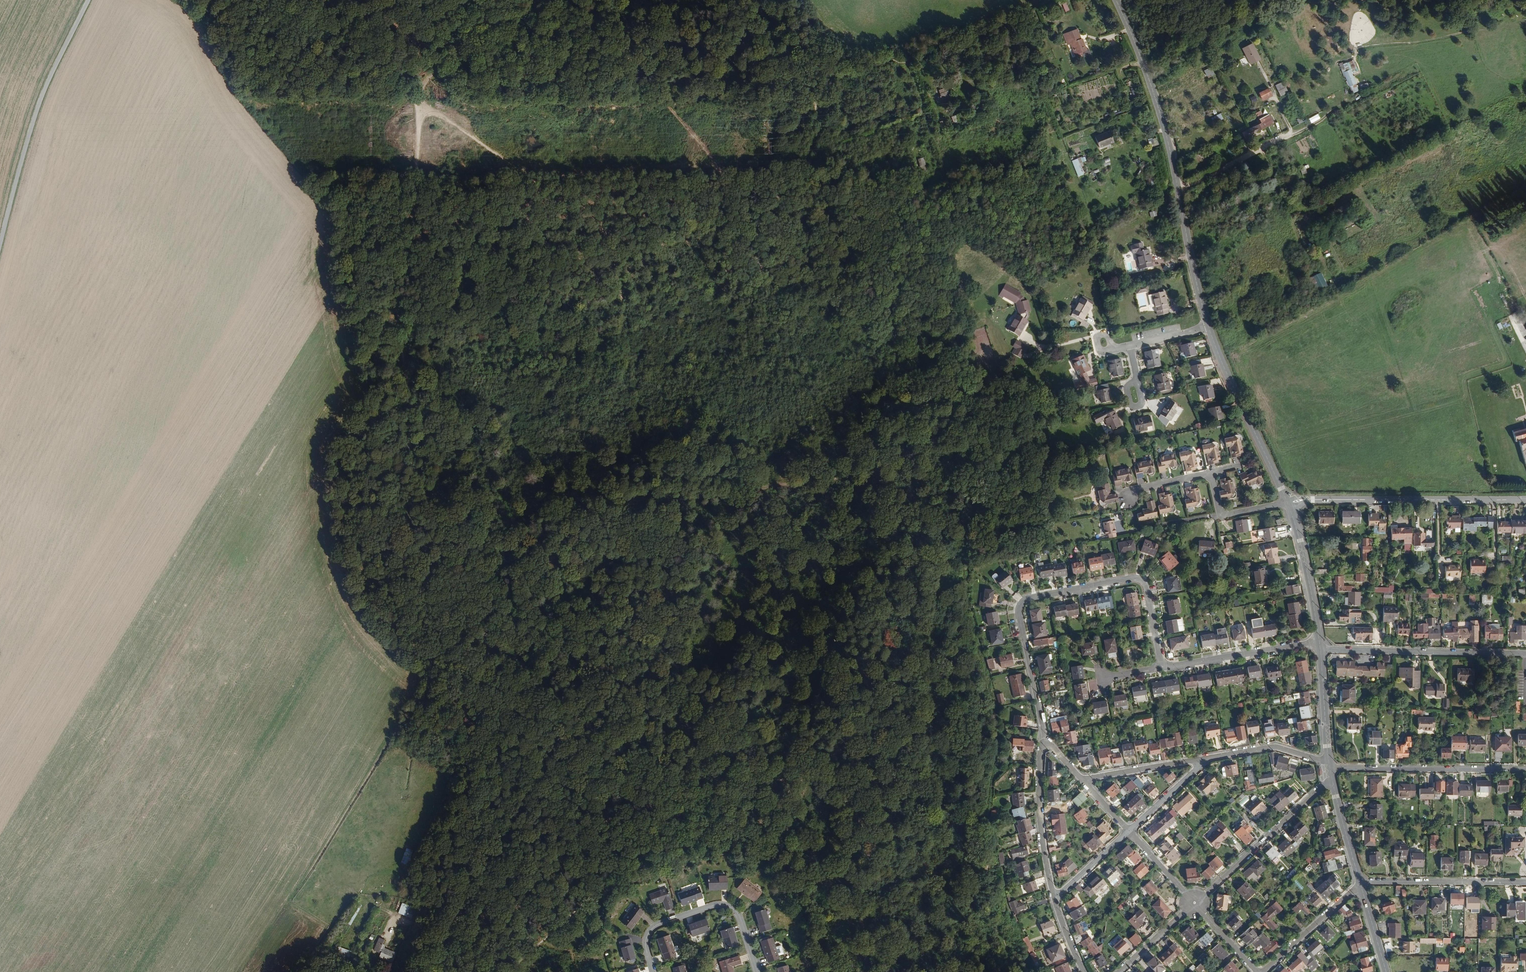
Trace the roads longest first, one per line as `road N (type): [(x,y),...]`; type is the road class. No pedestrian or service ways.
road 1 (track): [(485,636),(480,607),(409,450),(396,244),(414,175),(419,98)]
road 2 (track): [(469,36),(535,37),(624,53),(718,162),(726,181),(718,209)]
road 3 (secondary): [(1209,327),(1167,138),(1115,0)]
road 4 (track): [(450,944),(495,770),(495,685),(485,636)]
road 5 (tertiary): [(89,0),(40,102),(0,246)]
road 6 (track): [(508,971),(696,795)]
road 7 (track): [(419,98),(614,240)]
road 8 (tertiary): [(1525,499),(1287,502)]
road 9 (residential): [(1161,668),(1146,581),(1133,576),(1026,599),(1020,611)]
road 10 (residential): [(1525,655),(1320,644)]
road 11 (residential): [(1525,768),(1329,767)]
road 12 (residential): [(651,971),(647,931),(719,905),(739,921),(756,971)]
road 13 (secondary): [(1287,502),(1209,327)]
road 14 (residential): [(1321,788),(1194,903)]
road 15 (track): [(419,98),(282,0)]
road 16 (track): [(558,249),(677,233),(718,209)]
road 17 (track): [(398,288),(508,248),(558,249)]
road 18 (residential): [(1525,883),(1360,882)]
road 19 (residential): [(1161,668),(1320,644)]
road 20 (residential): [(1053,898),(1041,819),(1045,740)]
road 21 (secondary): [(1320,644),(1287,502)]
road 22 (track): [(629,345),(557,293),(558,249)]
road 23 (residential): [(1045,740),(1020,611)]
road 24 (residential): [(1360,882),(1265,971)]

